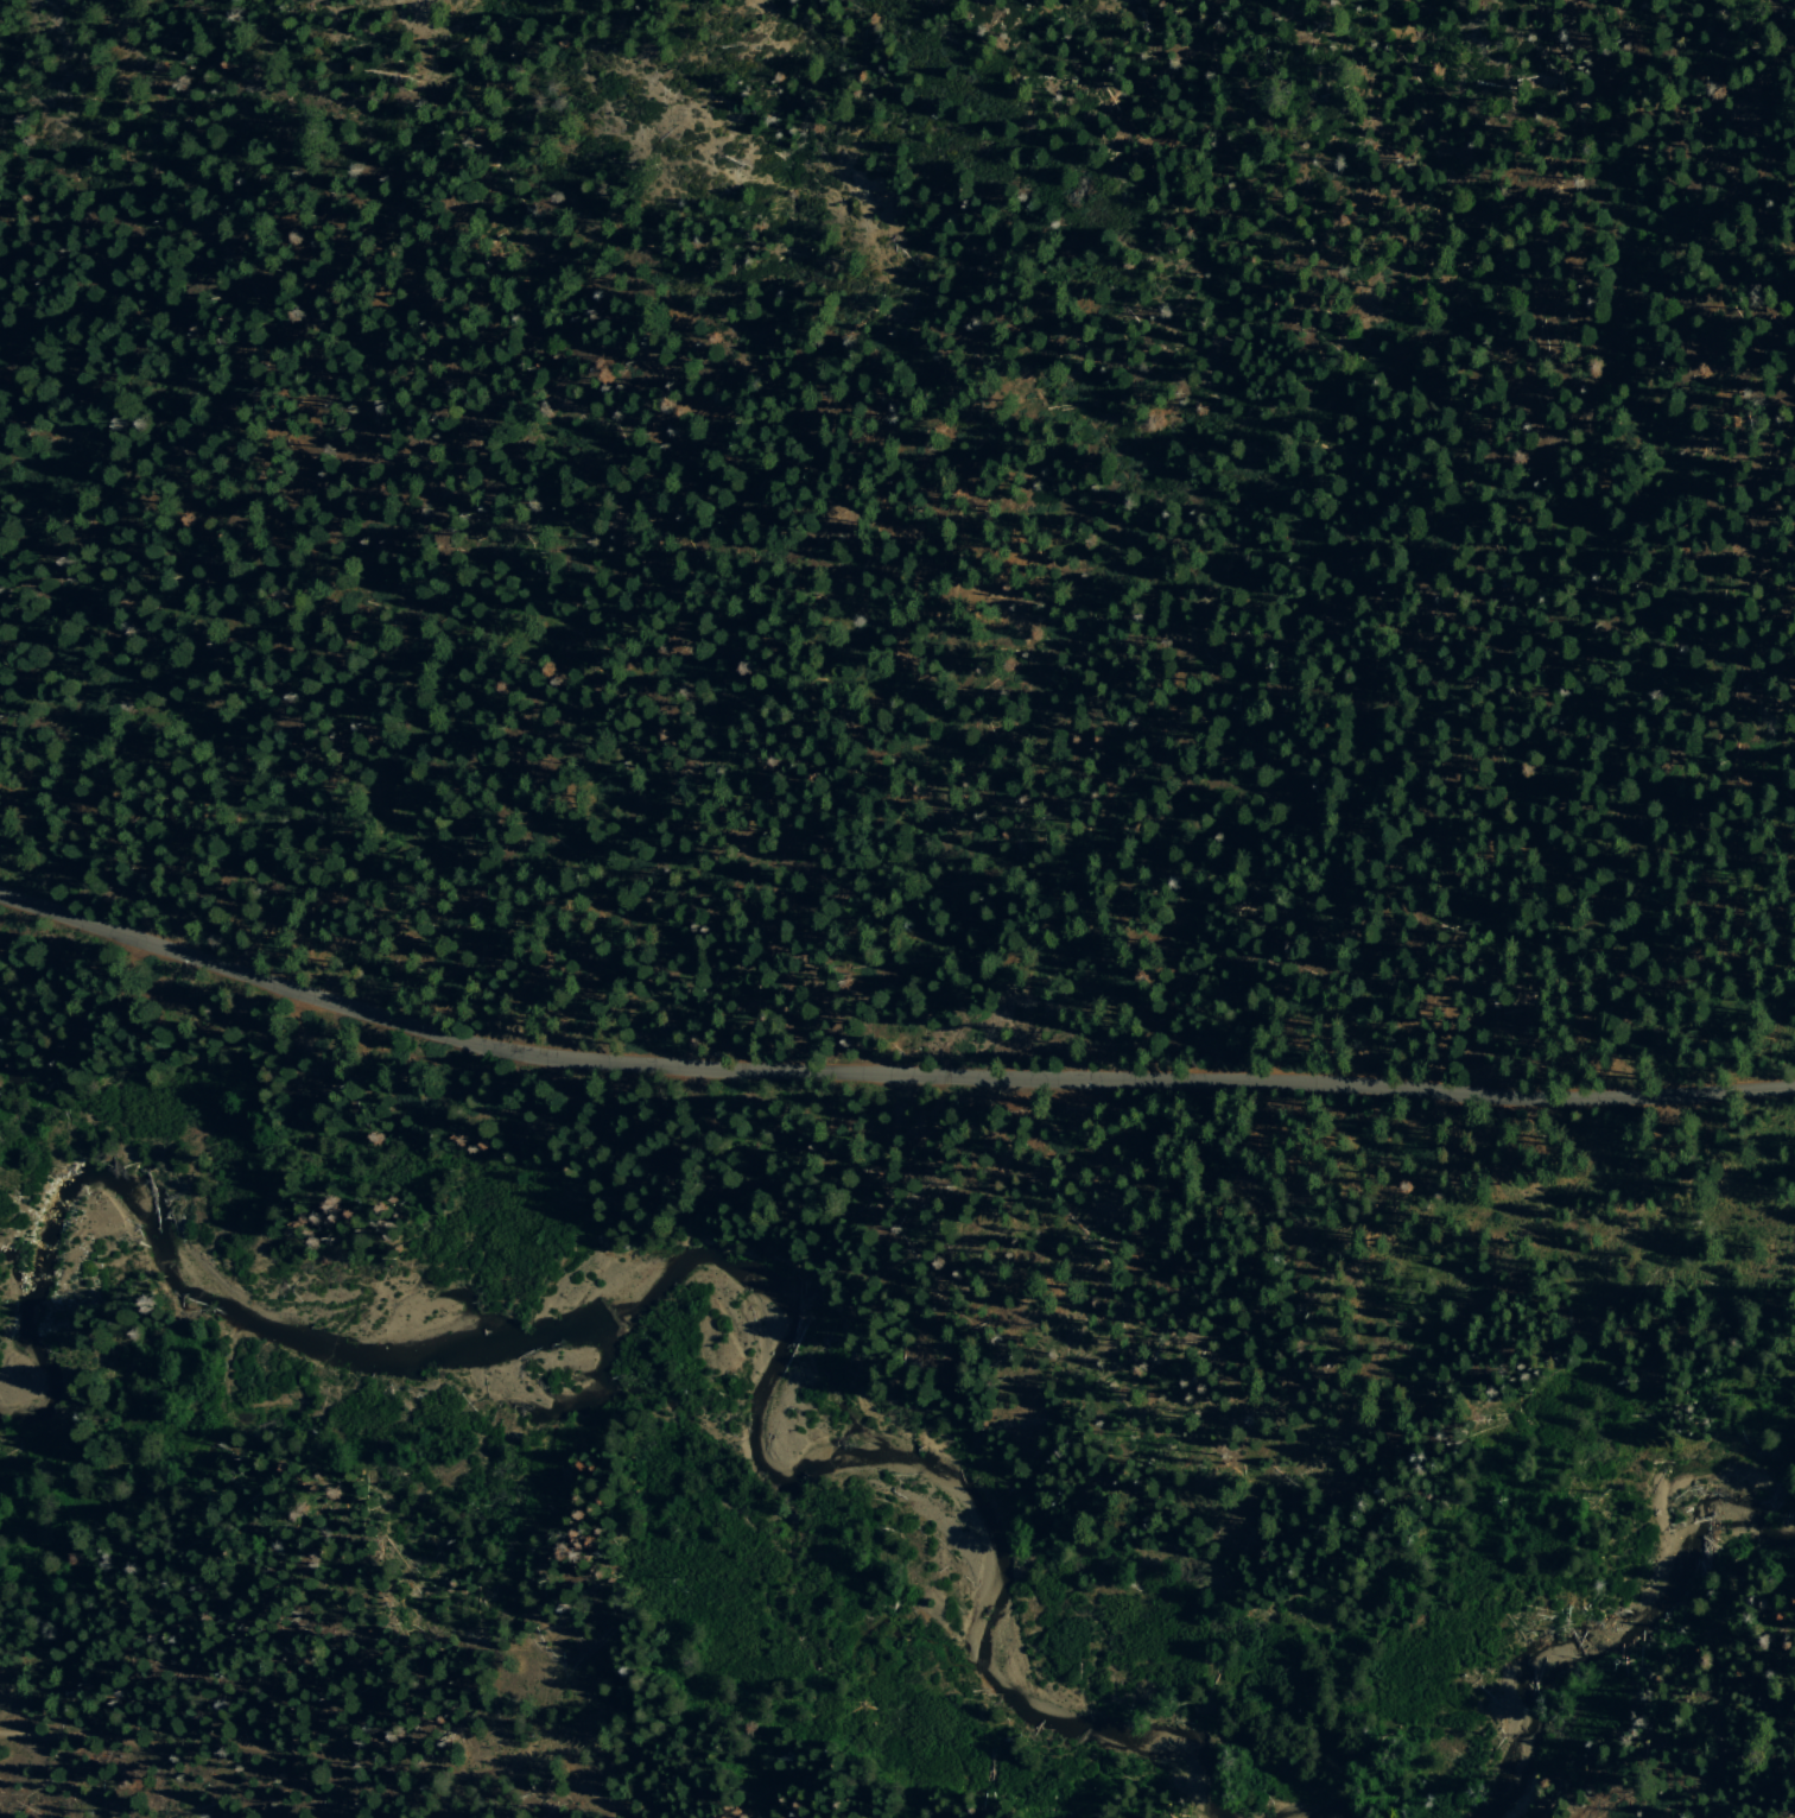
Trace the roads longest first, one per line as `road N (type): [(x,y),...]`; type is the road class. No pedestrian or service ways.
road 1 (residential): [(0,891),(469,1041),(595,1059),(1552,1095),(1794,1086)]

